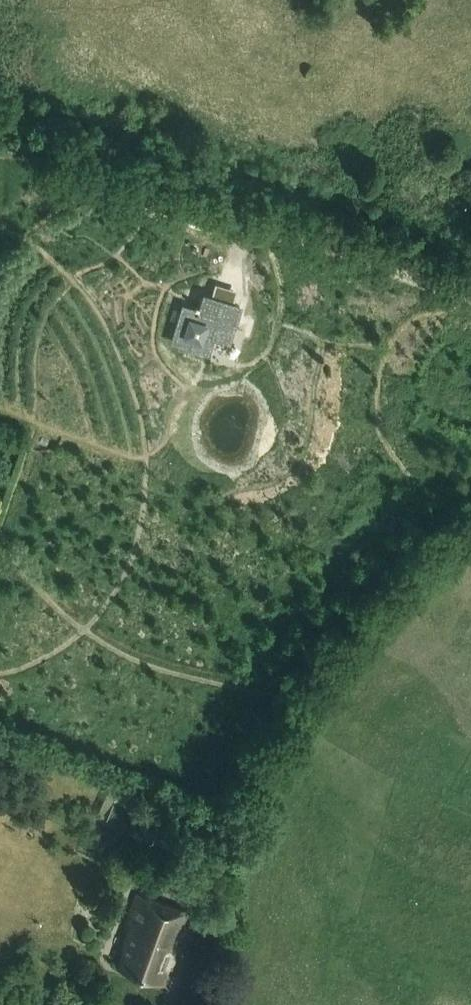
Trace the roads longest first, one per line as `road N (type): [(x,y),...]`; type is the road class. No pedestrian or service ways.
road 1 (track): [(470,306),(277,234),(237,250),(255,294),(239,361),(153,462),(118,461),(0,418)]
road 2 (track): [(470,502),(339,618),(271,705),(250,749),(238,825),(226,1004)]
road 3 (track): [(0,714),(241,805)]
road 4 (track): [(0,160),(237,250)]
road 5 (track): [(53,437),(31,458),(0,550)]

